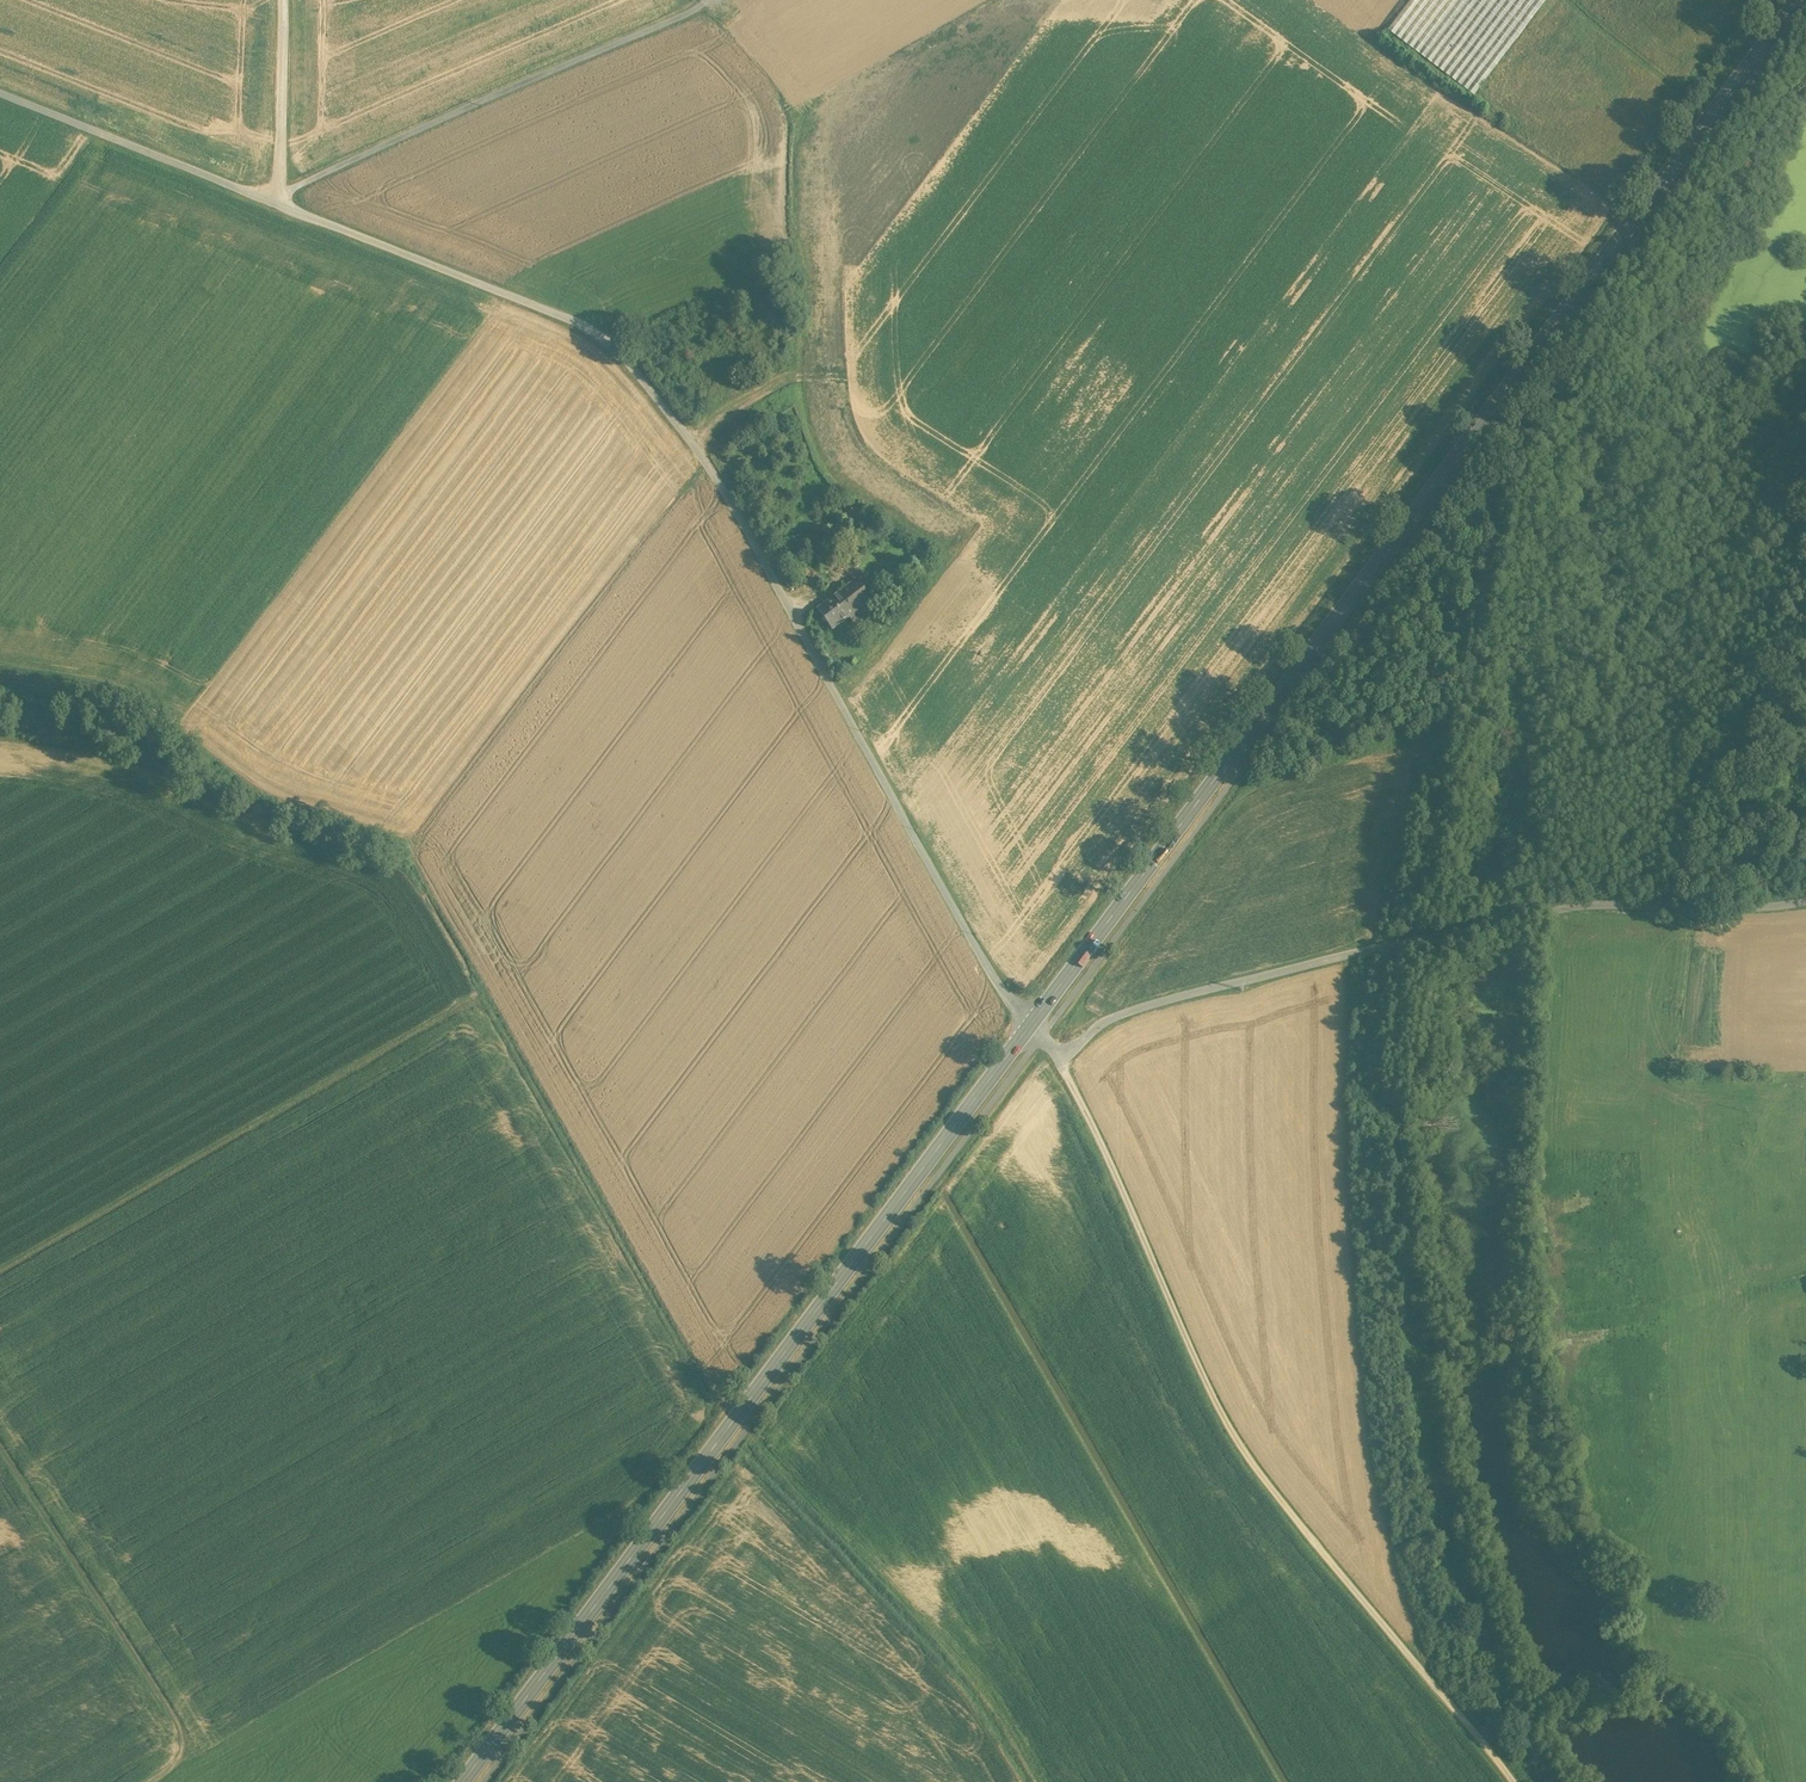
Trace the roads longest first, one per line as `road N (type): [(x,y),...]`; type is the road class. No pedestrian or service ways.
road 1 (residential): [(0,93),(605,338),(709,465),(1023,1032)]
road 2 (secondary): [(1795,0),(1023,1032)]
road 3 (secondary): [(1023,1032),(460,1781)]
road 4 (track): [(1062,1053),(1241,1447),(1512,1781)]
road 5 (unclassified): [(1023,1032),(1062,1053),(1117,1016),(1162,1003),(1365,948),(1578,906),(1805,900)]
road 6 (track): [(0,687),(115,705),(204,756)]
road 7 (track): [(284,0),(284,206)]

